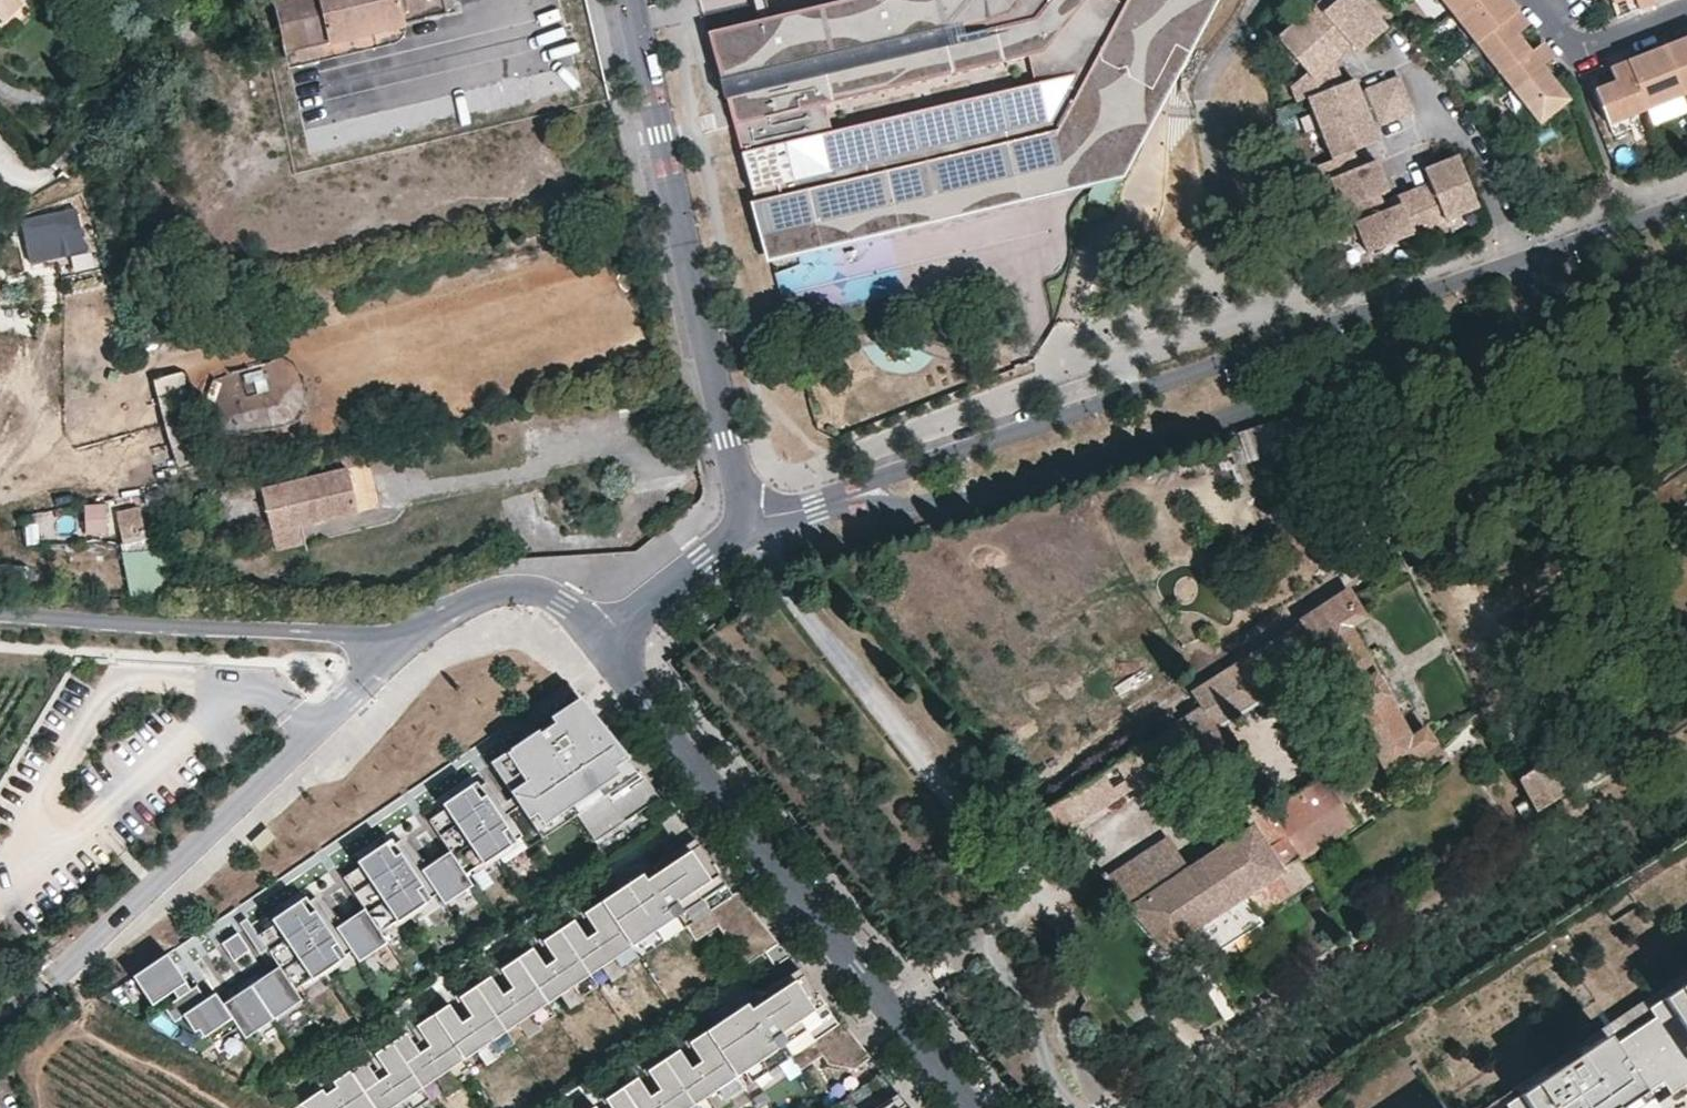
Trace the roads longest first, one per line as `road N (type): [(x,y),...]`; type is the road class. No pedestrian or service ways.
road 1 (residential): [(830,509),(864,515),(1001,493),(1542,315)]
road 2 (residential): [(1521,262),(875,478),(830,509)]
road 3 (residential): [(971,1107),(602,634)]
road 4 (residential): [(753,530),(632,0)]
road 5 (residential): [(42,995),(352,701),(404,637)]
road 6 (residential): [(404,637),(0,612)]
road 7 (residential): [(1396,51),(1465,141),(1521,262)]
road 8 (residential): [(602,634),(566,601),(495,591),(457,603),(404,637)]
road 9 (residential): [(602,634),(753,530)]
road 10 (residential): [(1686,11),(1576,49),(1537,0)]
road 11 (residential): [(1686,204),(1521,262)]
road 12 (residential): [(1542,315),(1686,262)]

